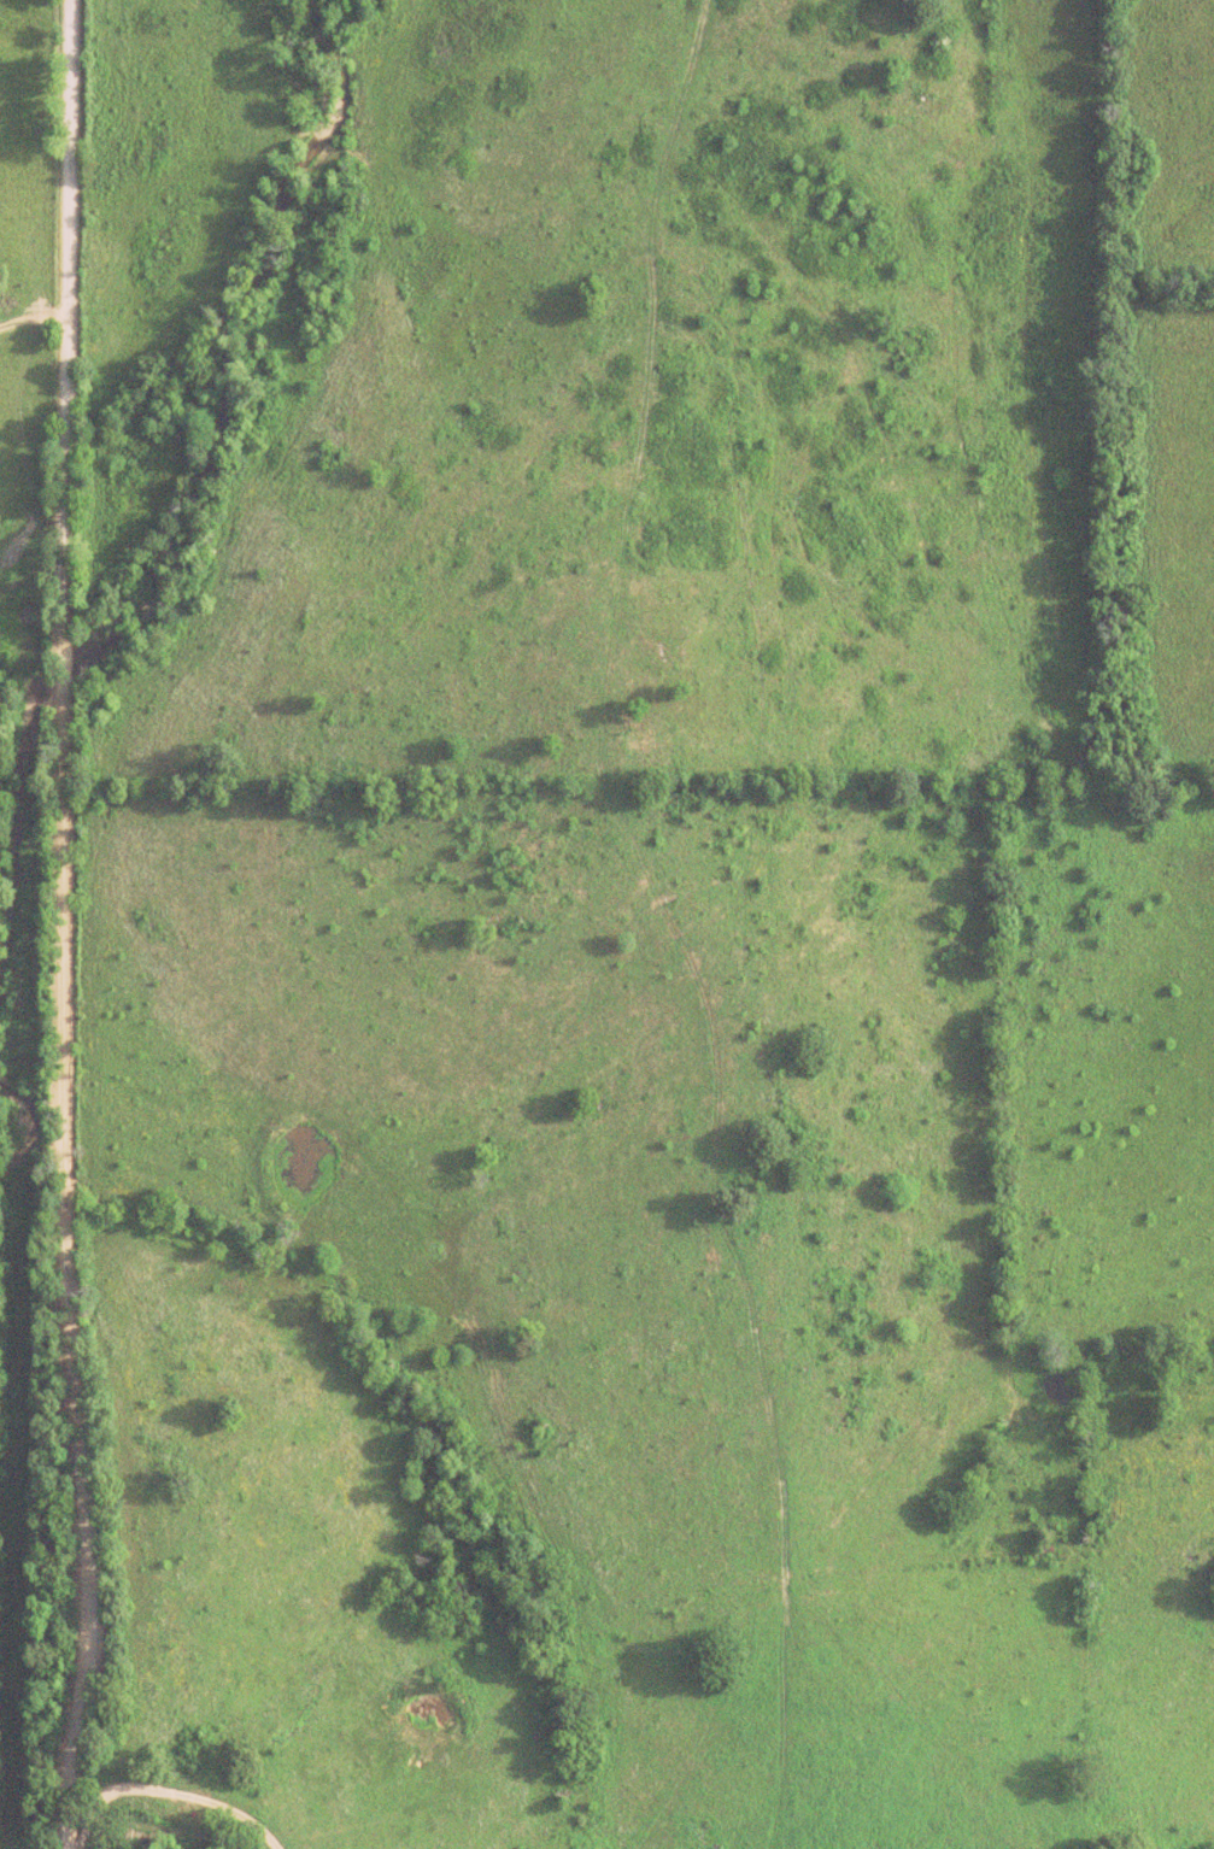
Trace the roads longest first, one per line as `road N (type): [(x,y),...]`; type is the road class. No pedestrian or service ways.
road 1 (residential): [(66,1848),(94,1640),(60,1163),(70,0)]

